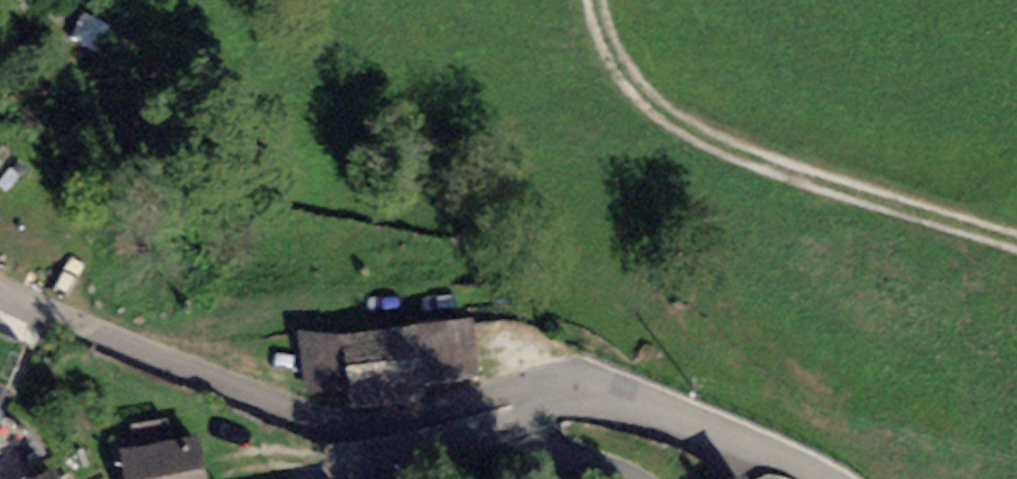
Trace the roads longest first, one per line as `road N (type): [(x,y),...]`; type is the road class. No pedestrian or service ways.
road 1 (residential): [(638,405),(580,377),(381,423),(320,424),(0,292)]
road 2 (track): [(1016,250),(692,137),(599,23),(599,0)]
road 3 (residential): [(359,478),(588,405),(638,405)]
road 4 (residential): [(638,405),(820,478)]

